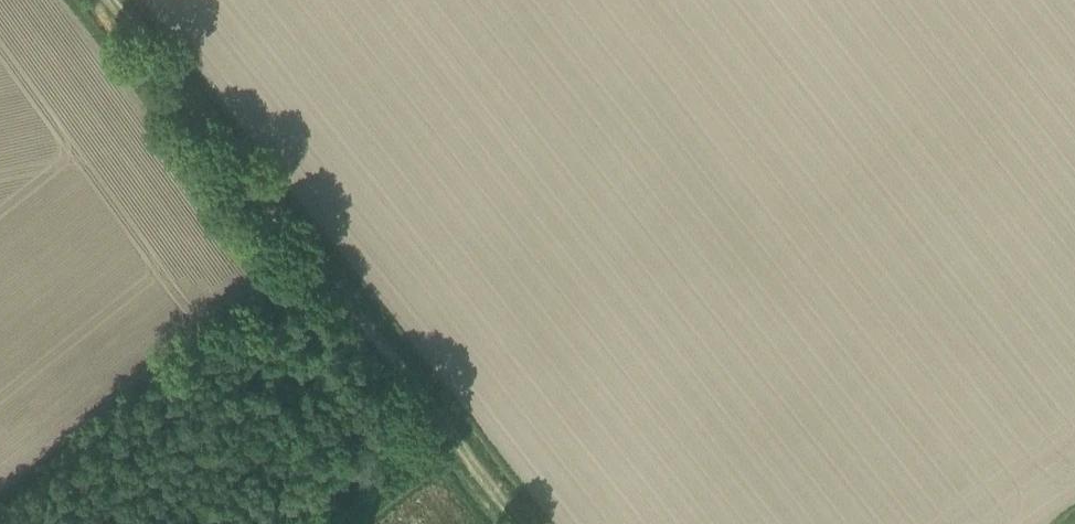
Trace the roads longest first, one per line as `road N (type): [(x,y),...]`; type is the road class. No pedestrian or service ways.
road 1 (track): [(107,0),(515,523)]

